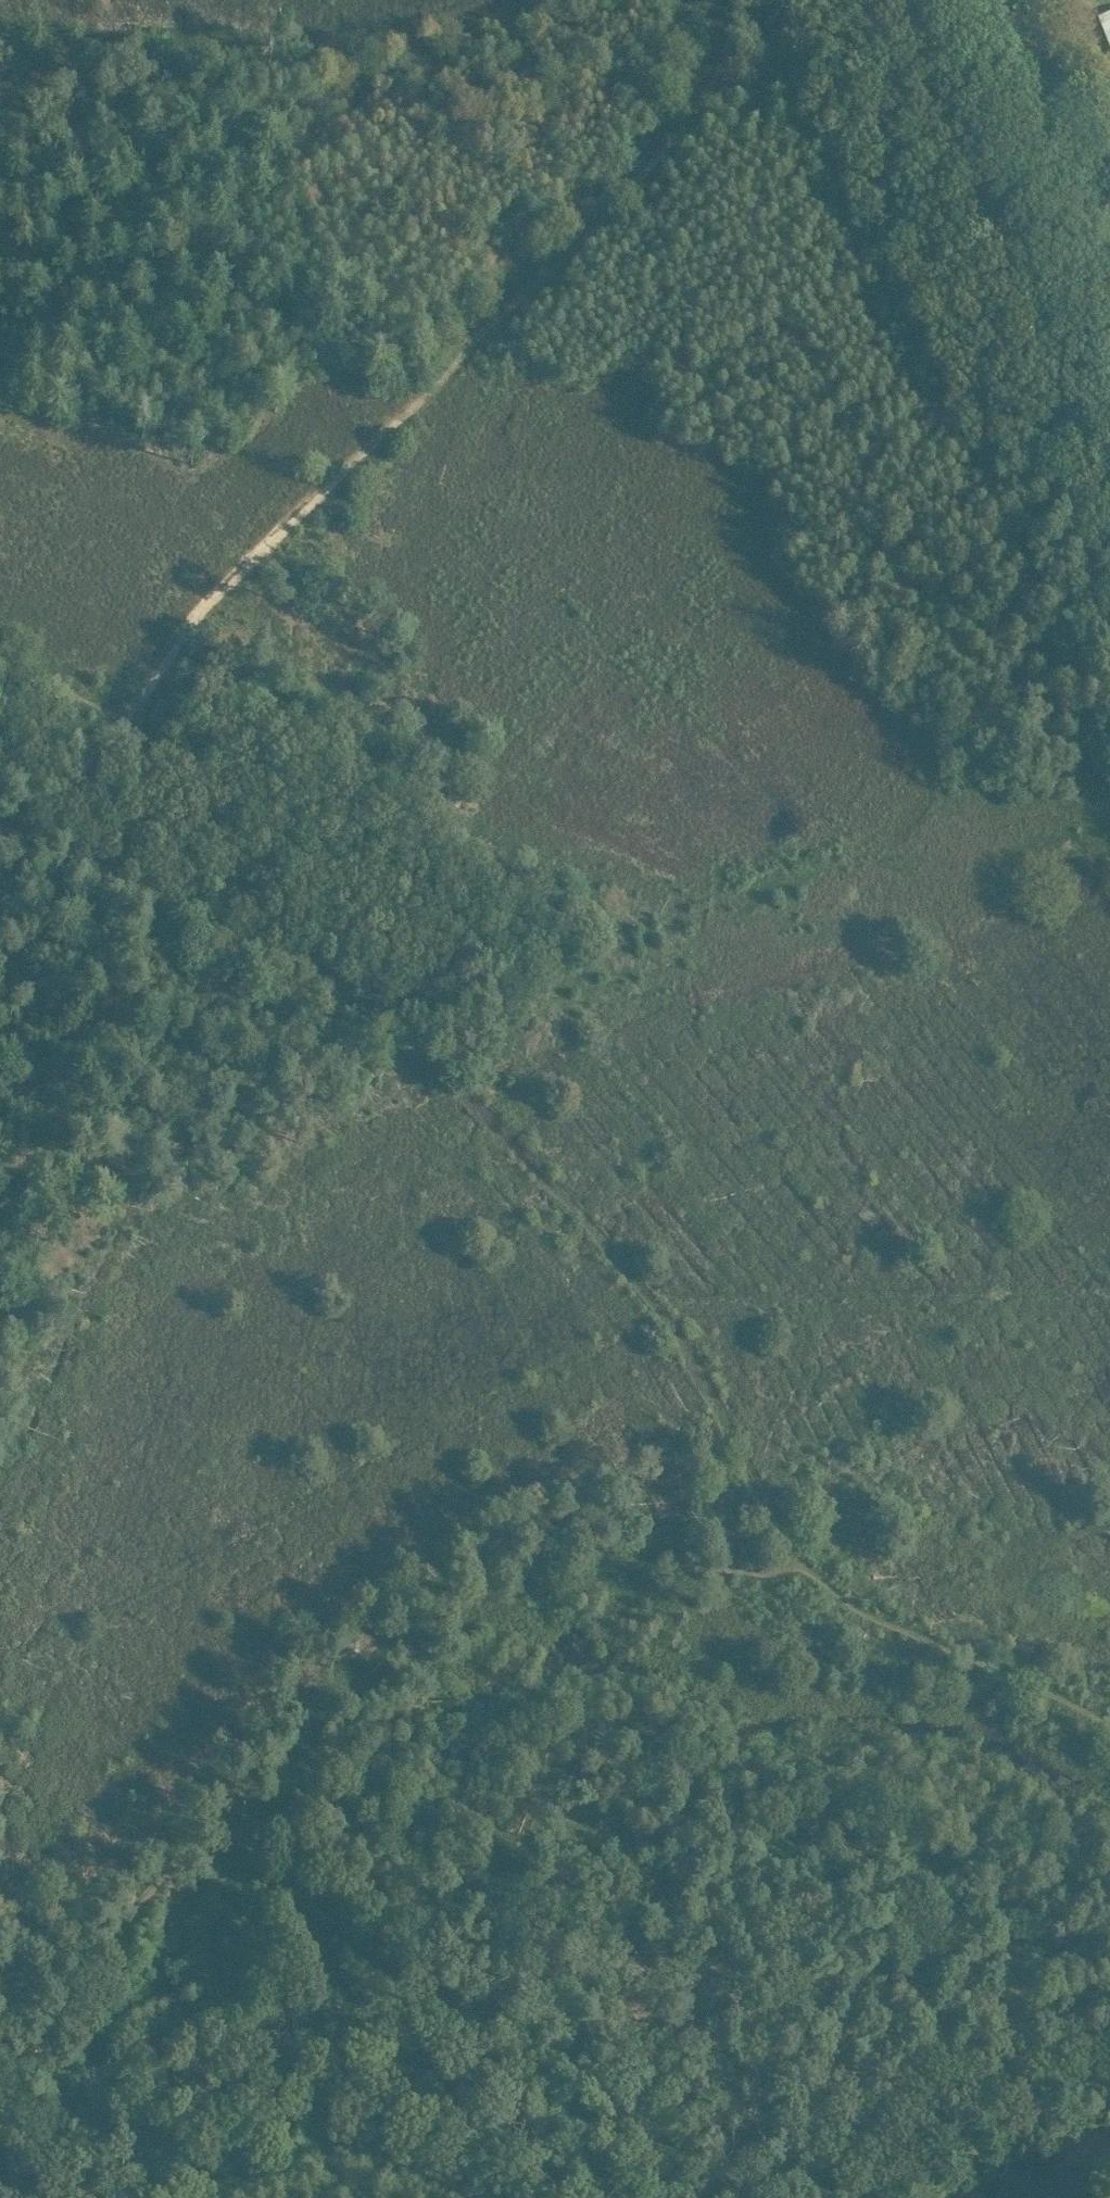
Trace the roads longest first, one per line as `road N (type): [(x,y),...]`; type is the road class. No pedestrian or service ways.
road 1 (tertiary): [(1109,518),(904,0)]

